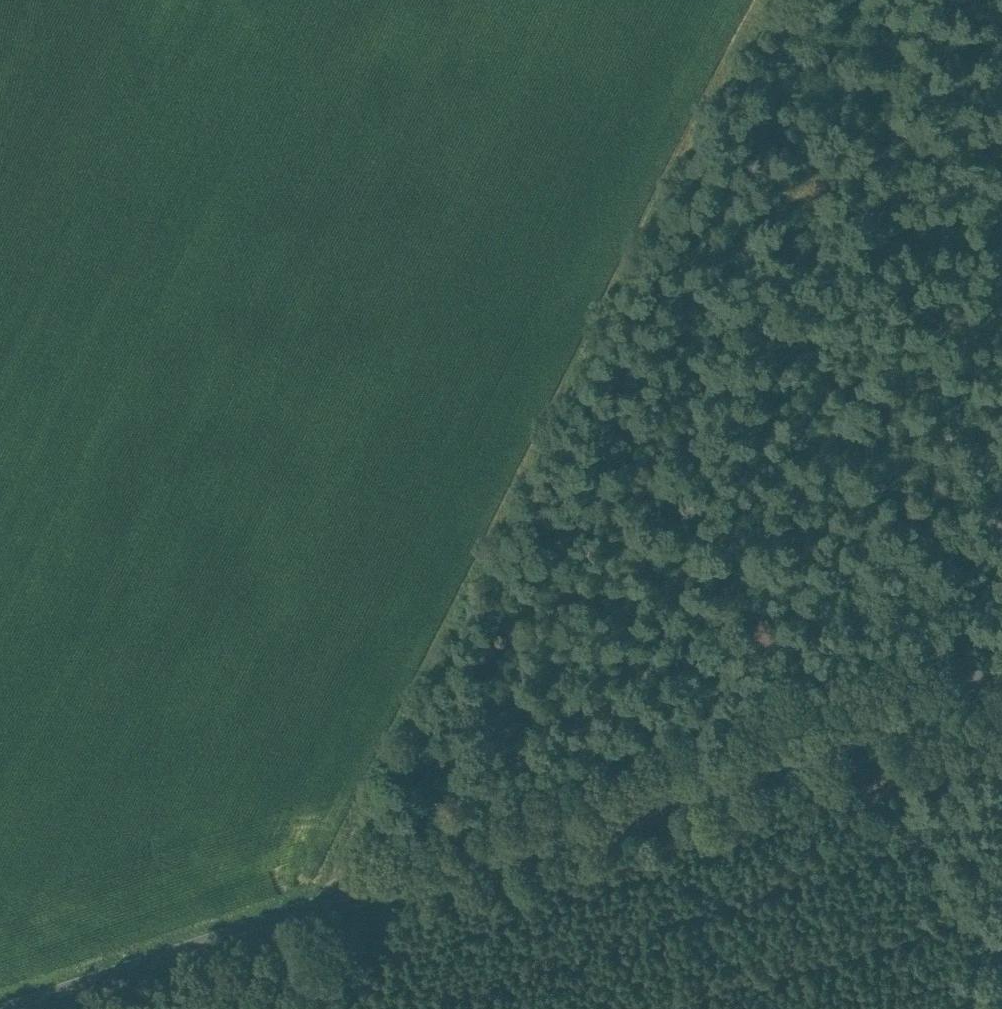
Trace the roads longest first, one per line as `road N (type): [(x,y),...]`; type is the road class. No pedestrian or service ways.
road 1 (tertiary): [(17,1008),(1001,675)]
road 2 (track): [(759,0),(340,849),(333,902)]

